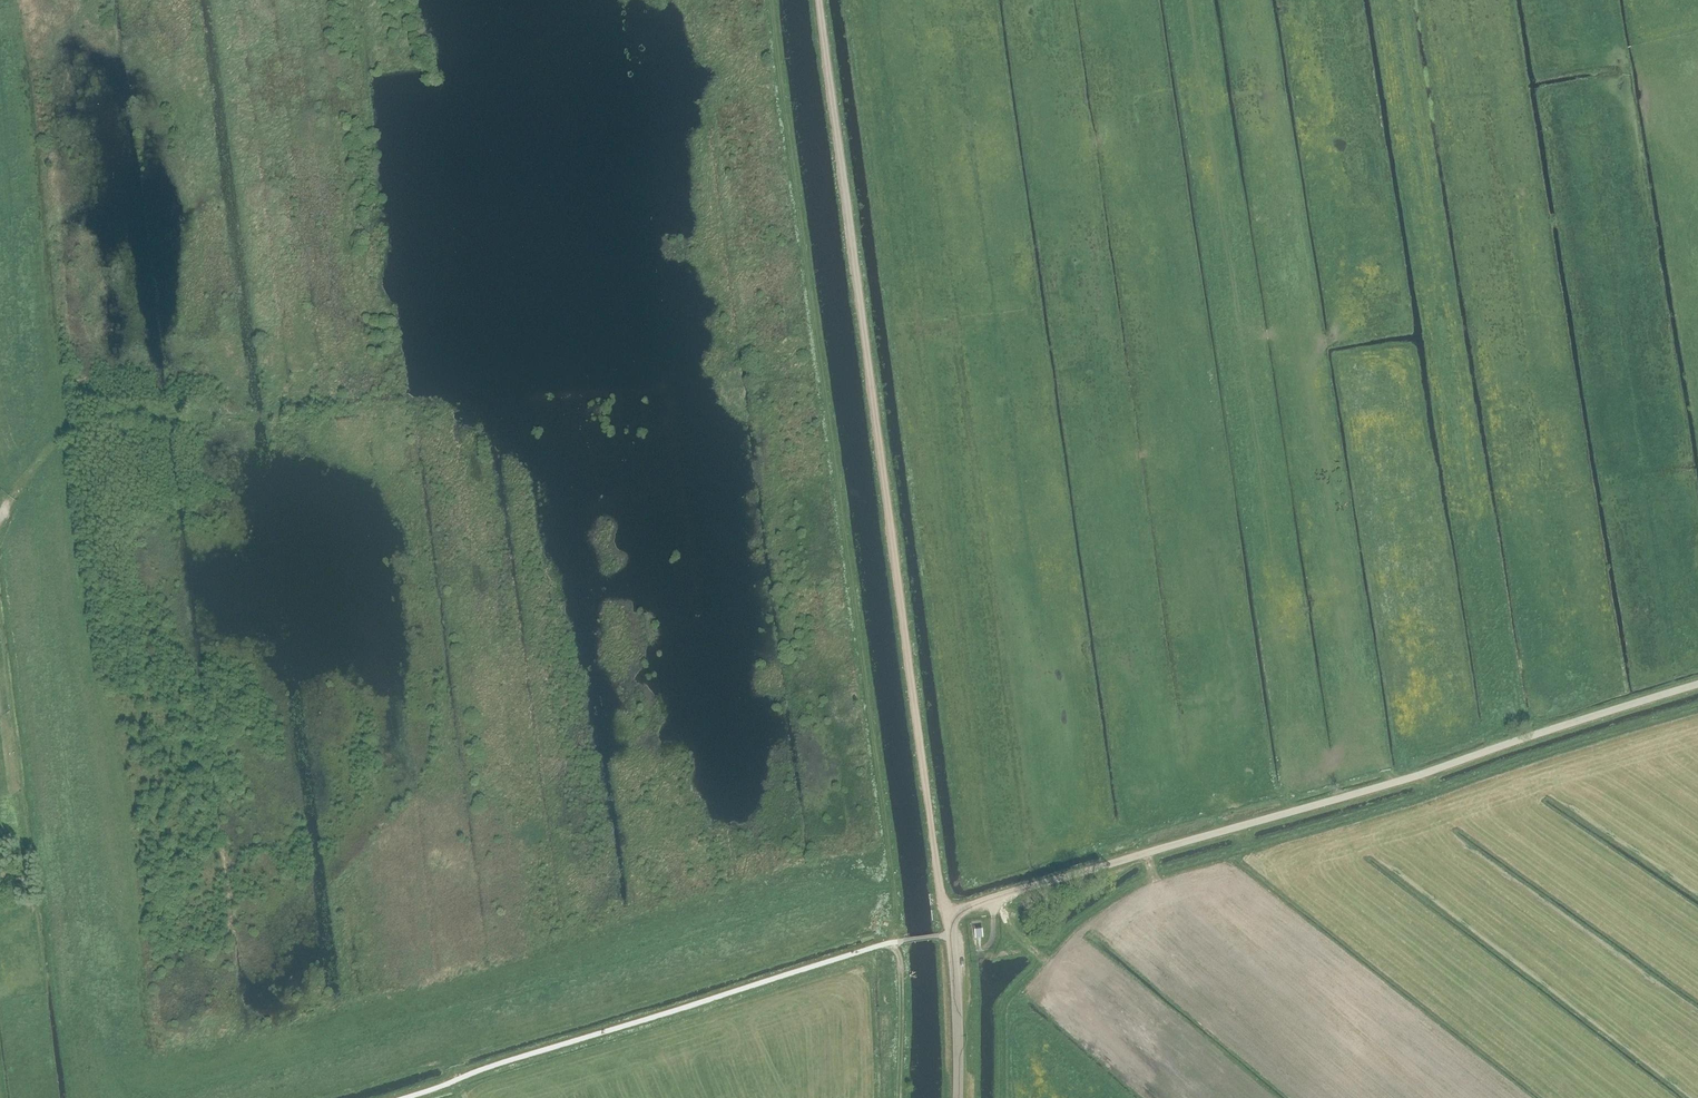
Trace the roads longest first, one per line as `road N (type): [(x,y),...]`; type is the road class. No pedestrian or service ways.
road 1 (track): [(900,1097),(902,964),(889,836),(774,0)]
road 2 (track): [(149,1097),(118,1082),(108,1052),(33,471),(0,144)]
road 3 (unclassified): [(958,1097),(957,911),(1425,774),(1697,683)]
road 4 (track): [(952,916),(940,891),(819,0)]
road 5 (track): [(894,881),(163,1097)]

